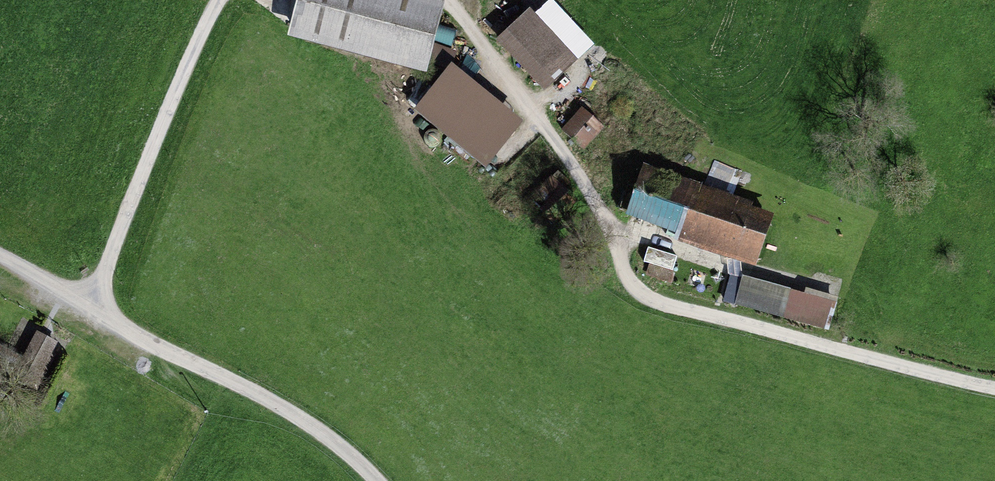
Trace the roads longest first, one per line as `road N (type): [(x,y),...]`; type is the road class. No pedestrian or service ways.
road 1 (track): [(451,0),(548,132),(609,263),(650,299),(994,388)]
road 2 (track): [(0,261),(289,412),(370,480)]
road 3 (track): [(96,312),(142,174),(219,0)]

